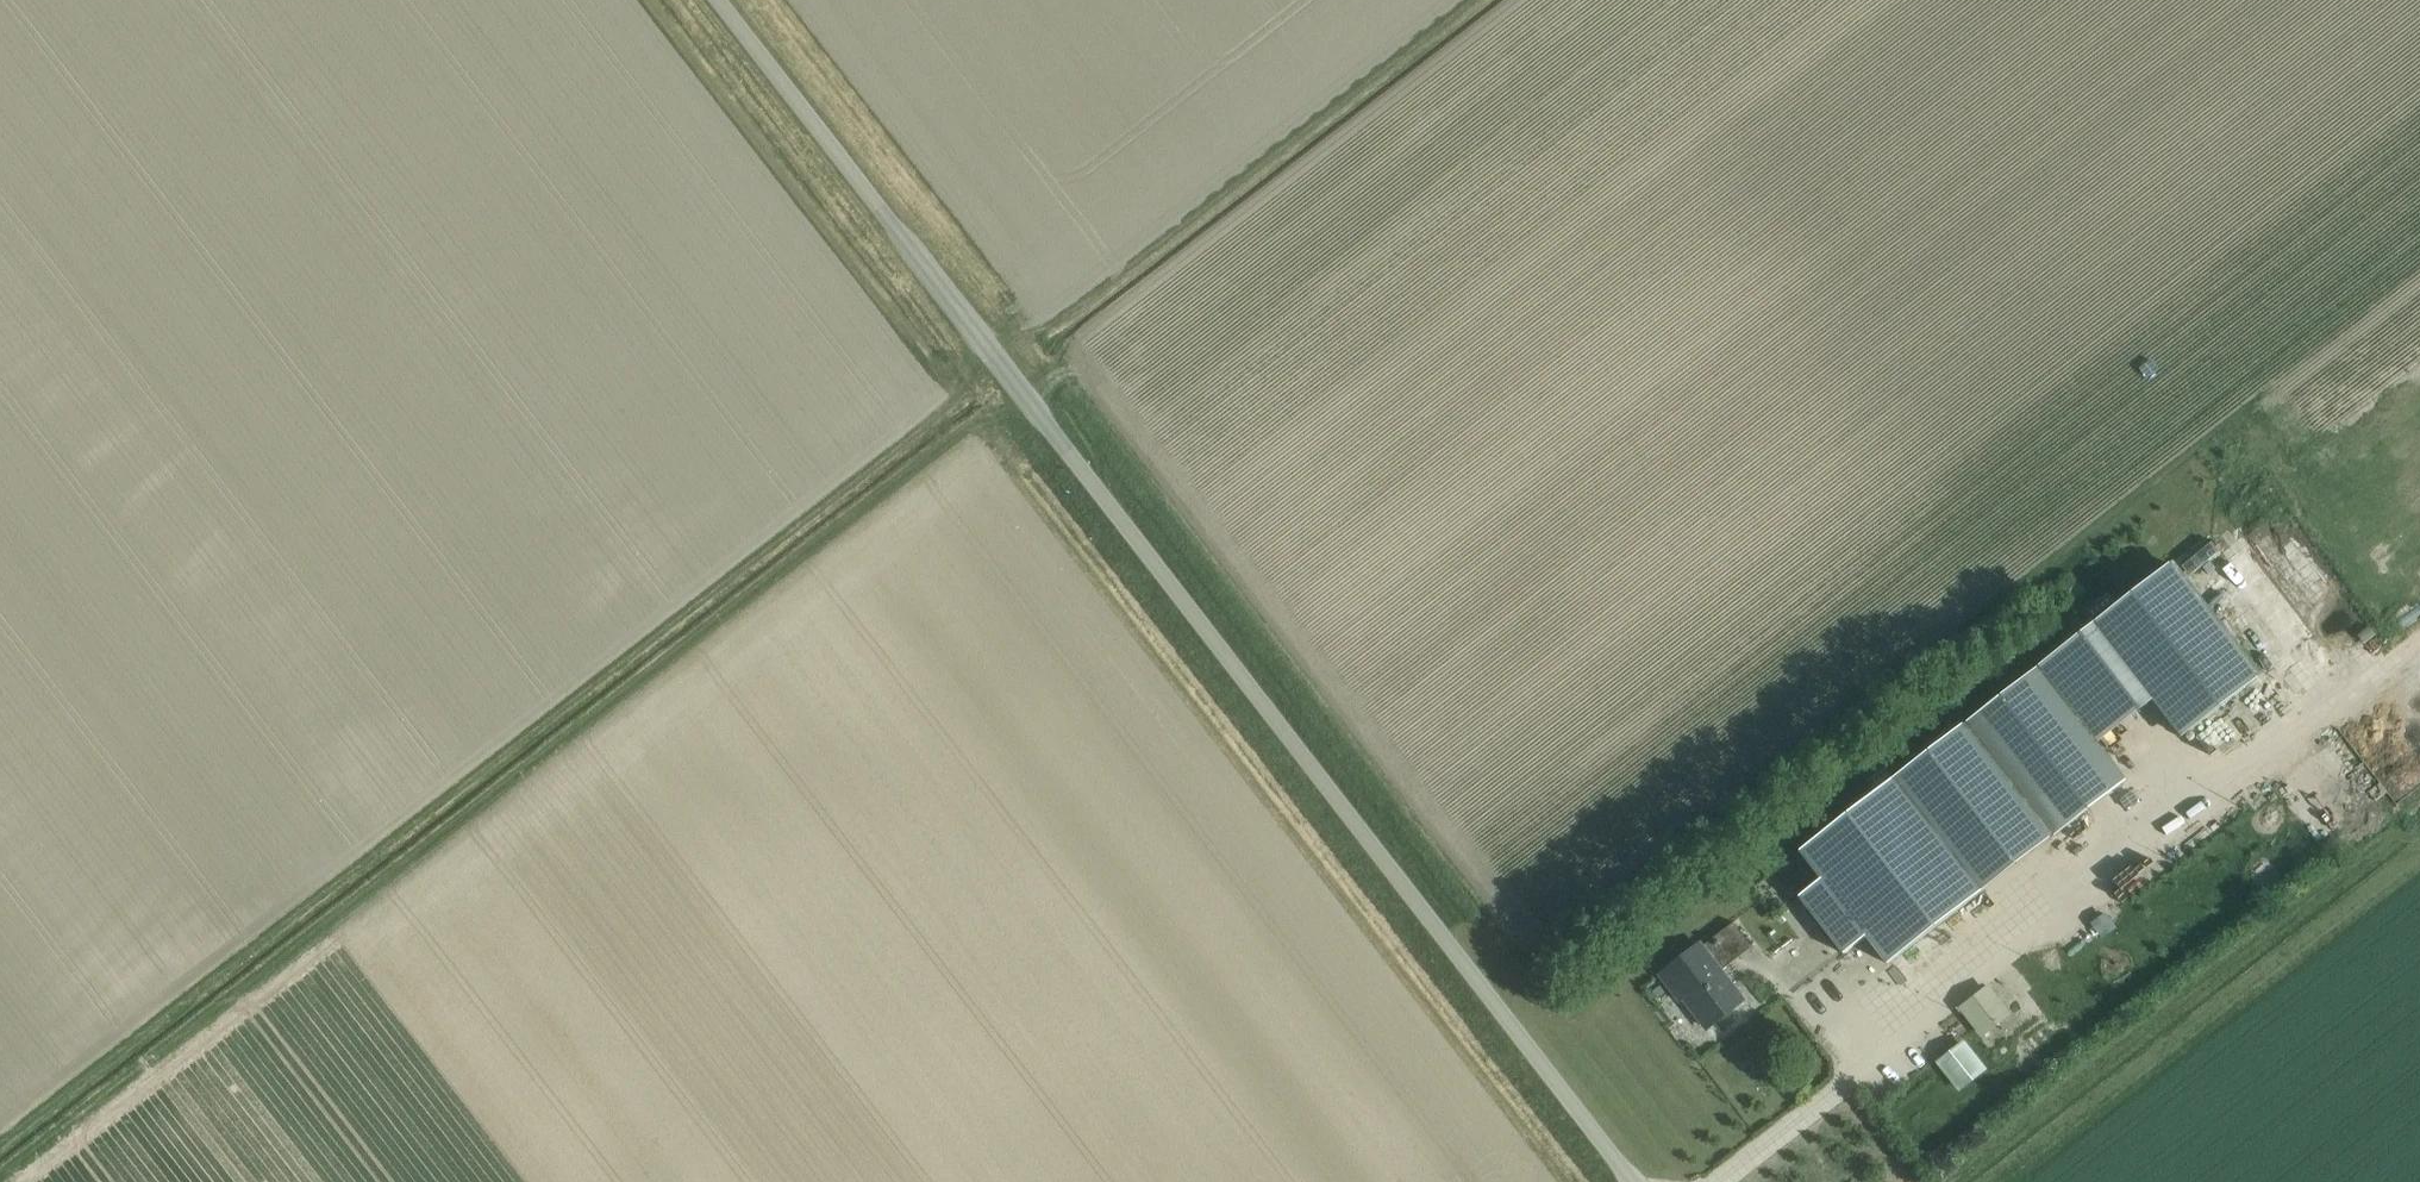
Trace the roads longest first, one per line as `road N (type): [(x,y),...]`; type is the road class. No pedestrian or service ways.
road 1 (unclassified): [(1645,1181),(721,0)]

